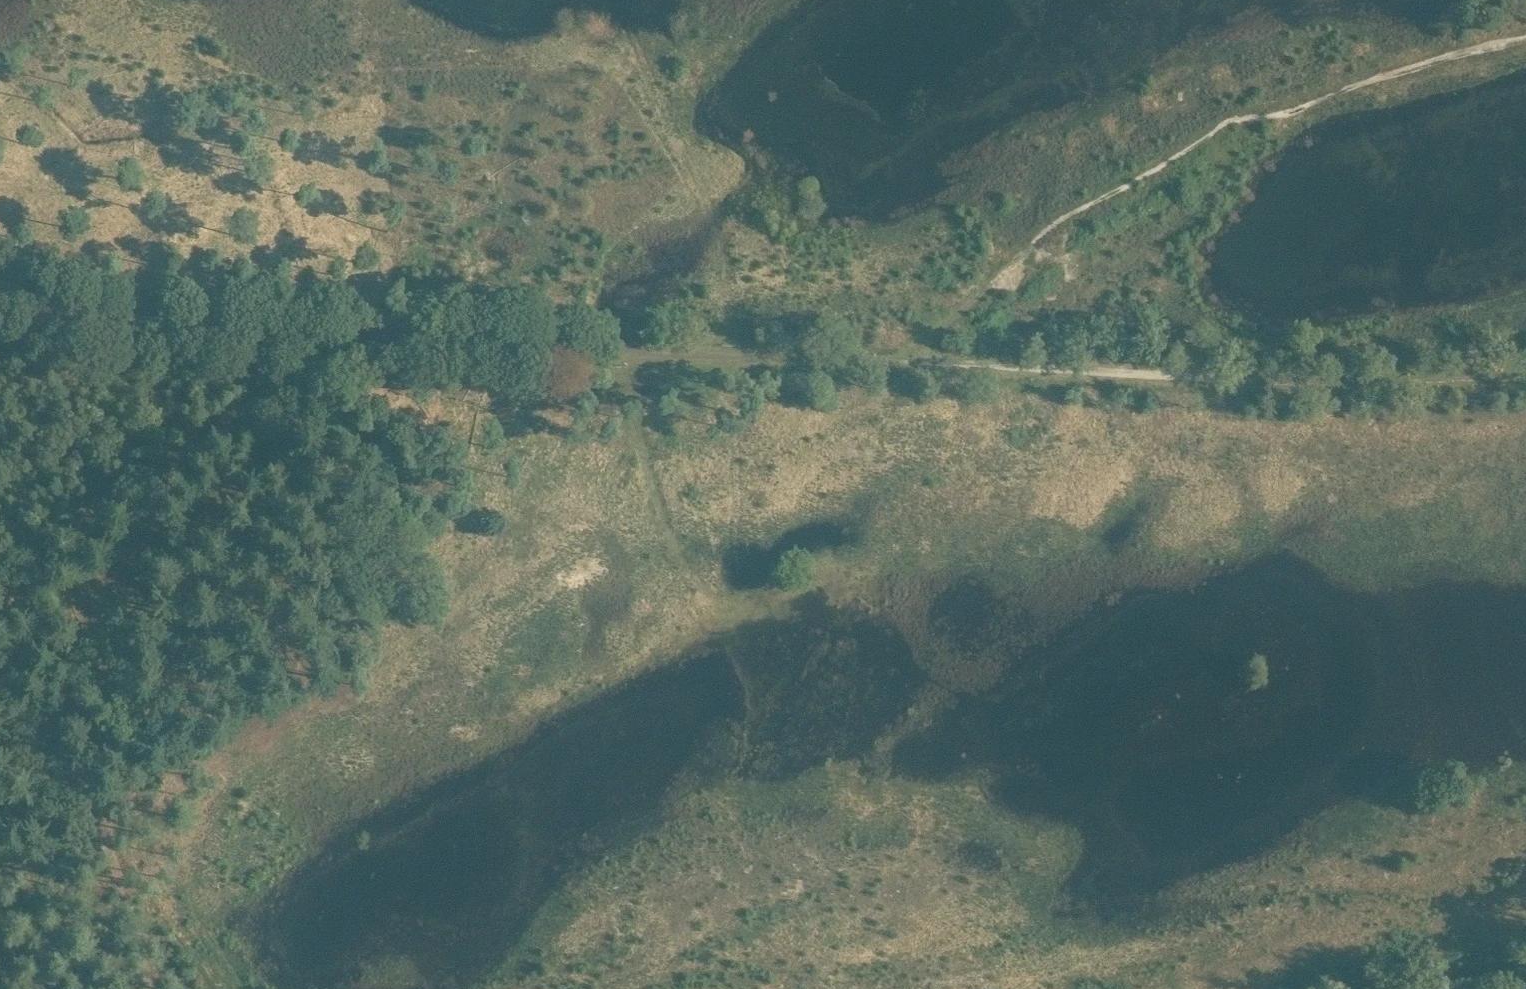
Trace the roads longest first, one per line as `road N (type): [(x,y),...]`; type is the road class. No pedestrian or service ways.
road 1 (track): [(0,573),(328,373),(362,339)]
road 2 (track): [(362,339),(163,320),(0,285)]

